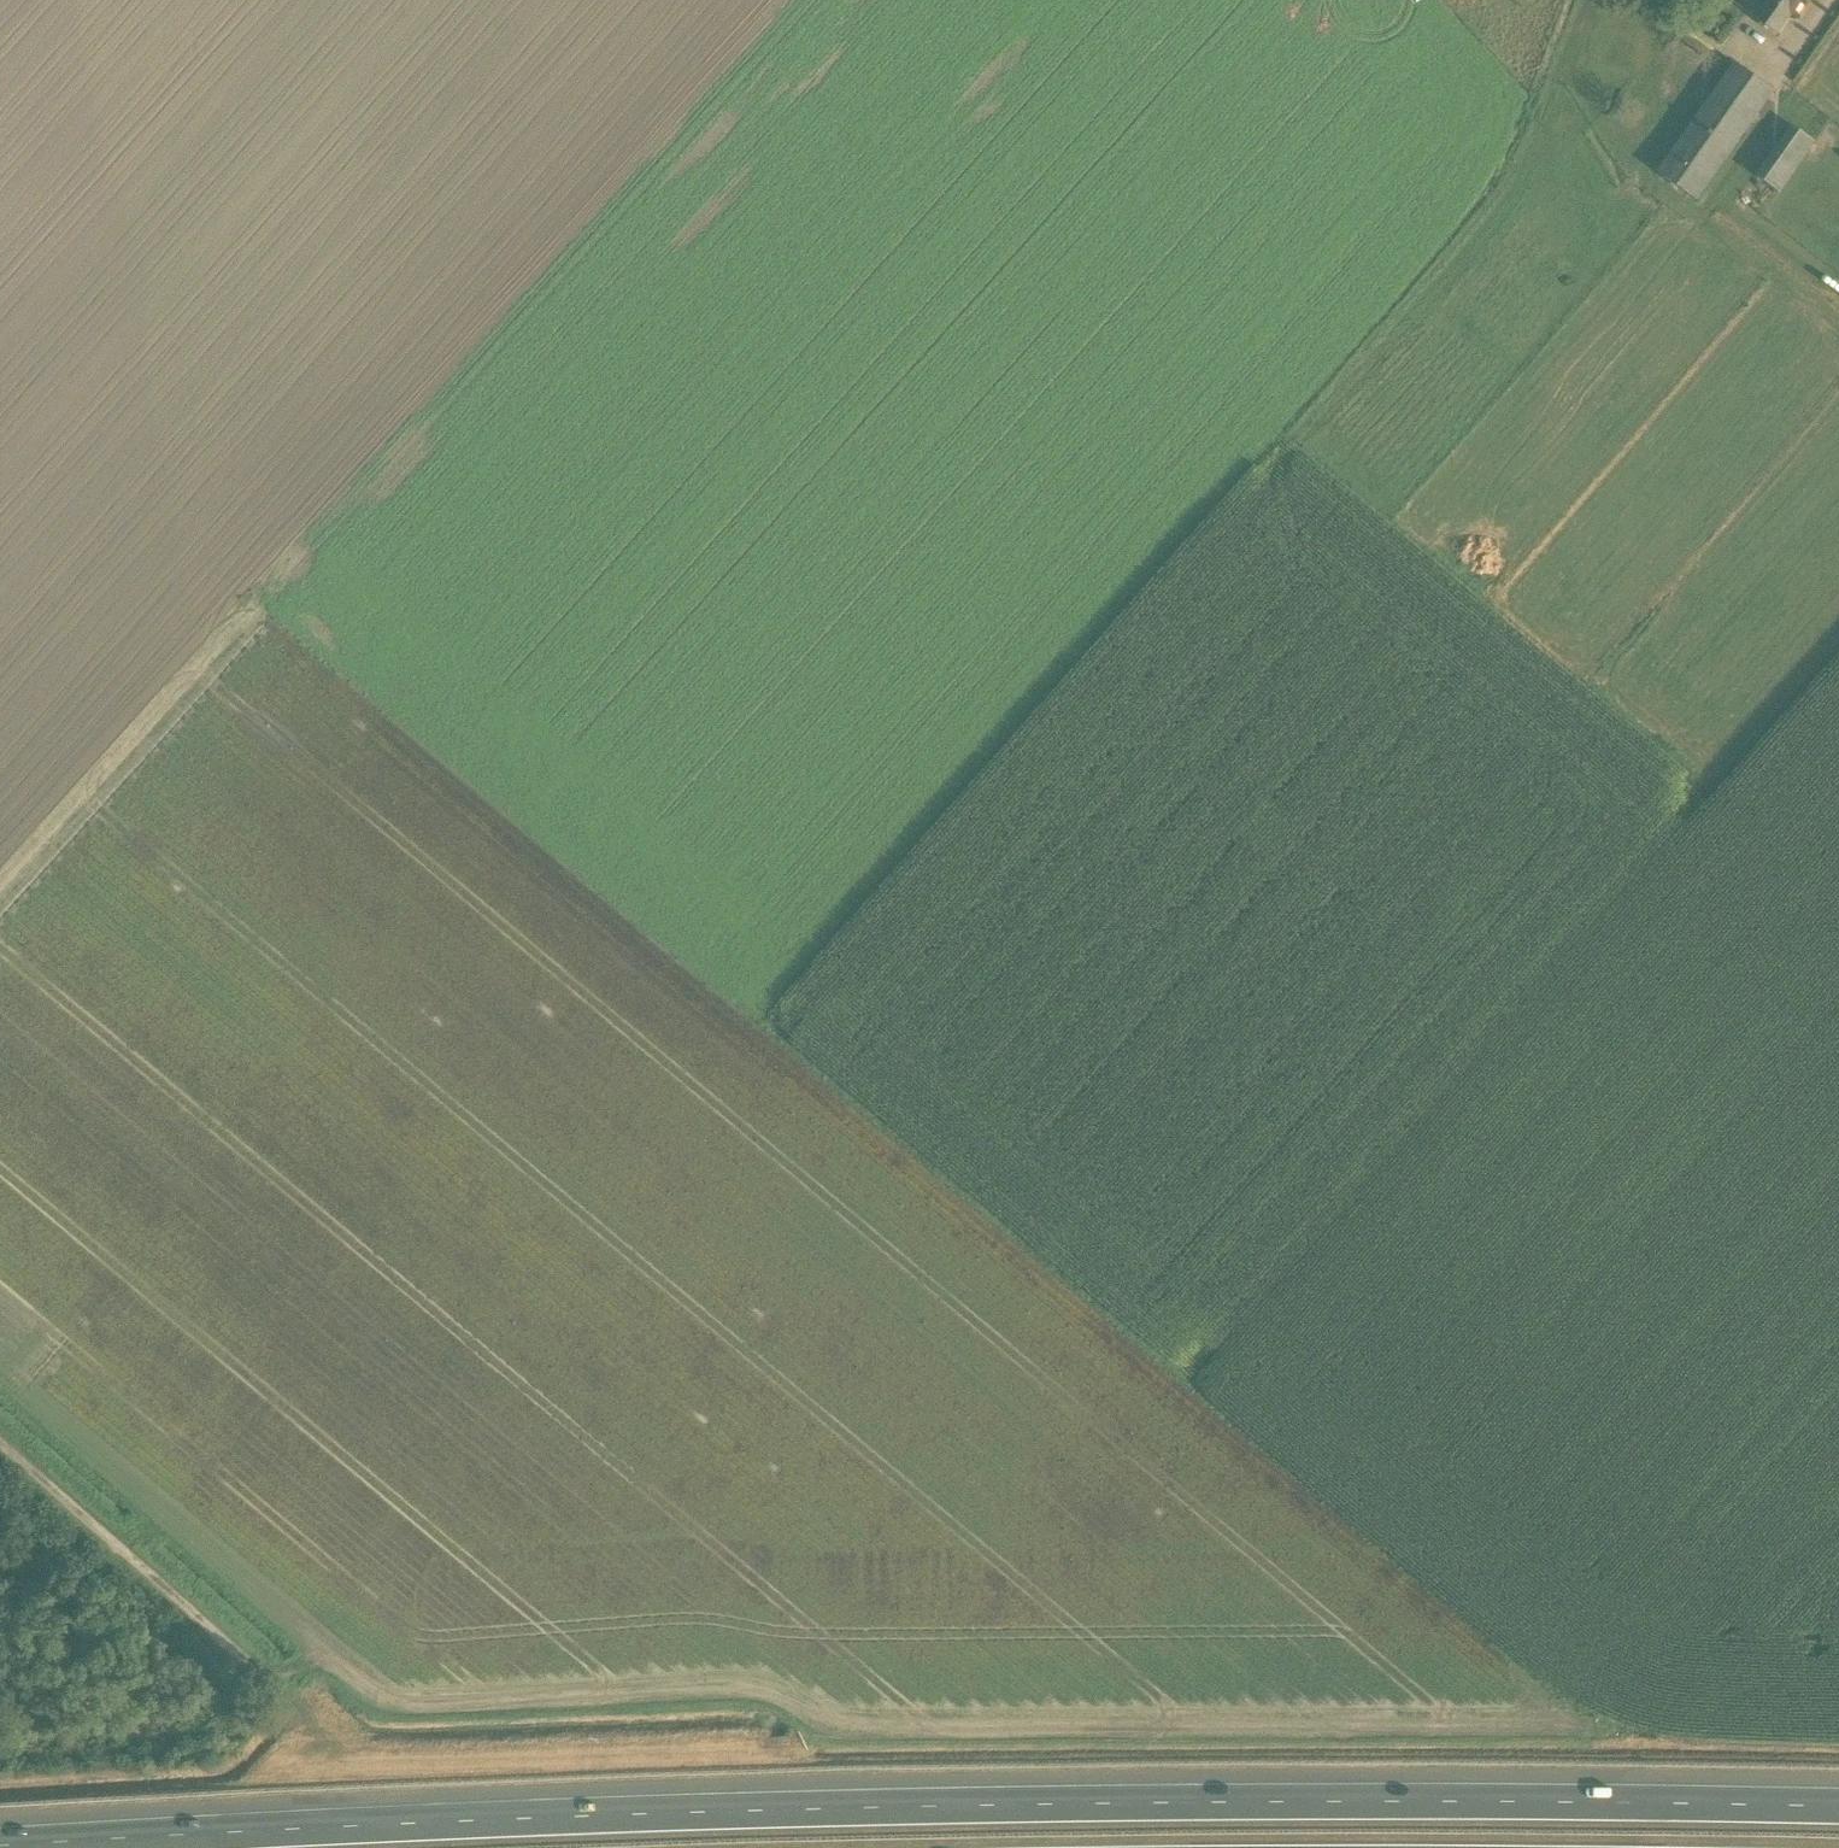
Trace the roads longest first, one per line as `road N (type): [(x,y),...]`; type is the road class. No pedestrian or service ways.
road 1 (motorway): [(1838,1808),(840,1810),(0,1847)]
road 2 (track): [(261,1681),(0,1452)]

